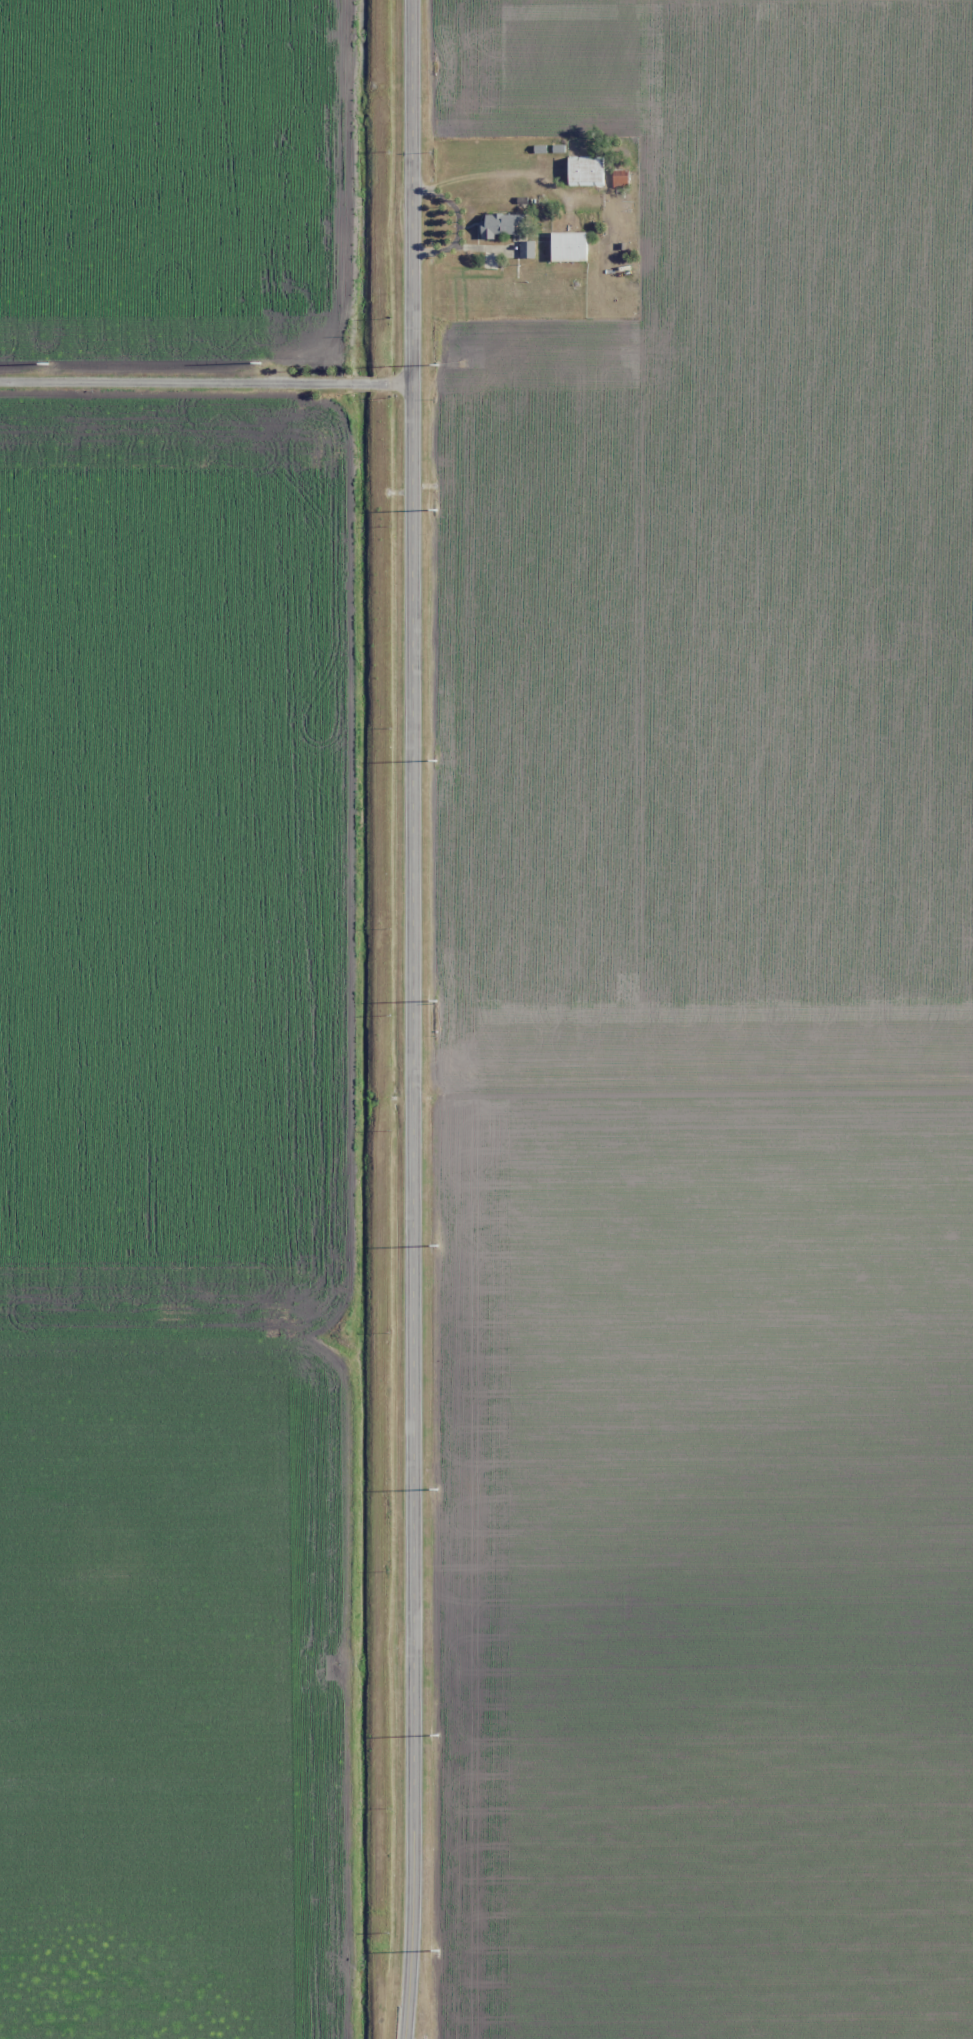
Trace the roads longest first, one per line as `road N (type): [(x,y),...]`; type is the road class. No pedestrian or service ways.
road 1 (tertiary): [(412,0),(415,1873),(405,2038)]
road 2 (track): [(413,382),(0,383)]

